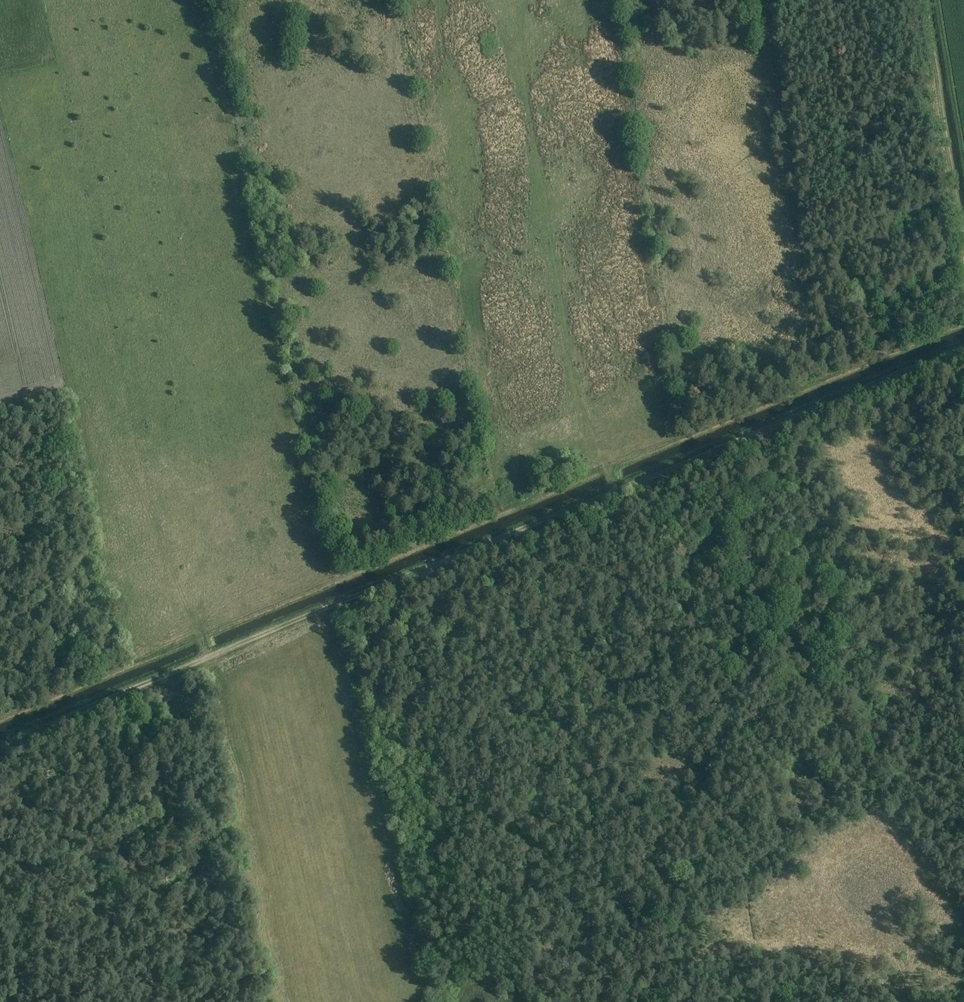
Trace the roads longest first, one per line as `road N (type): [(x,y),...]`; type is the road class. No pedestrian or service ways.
road 1 (track): [(0,745),(529,527)]
road 2 (track): [(529,527),(963,349)]

